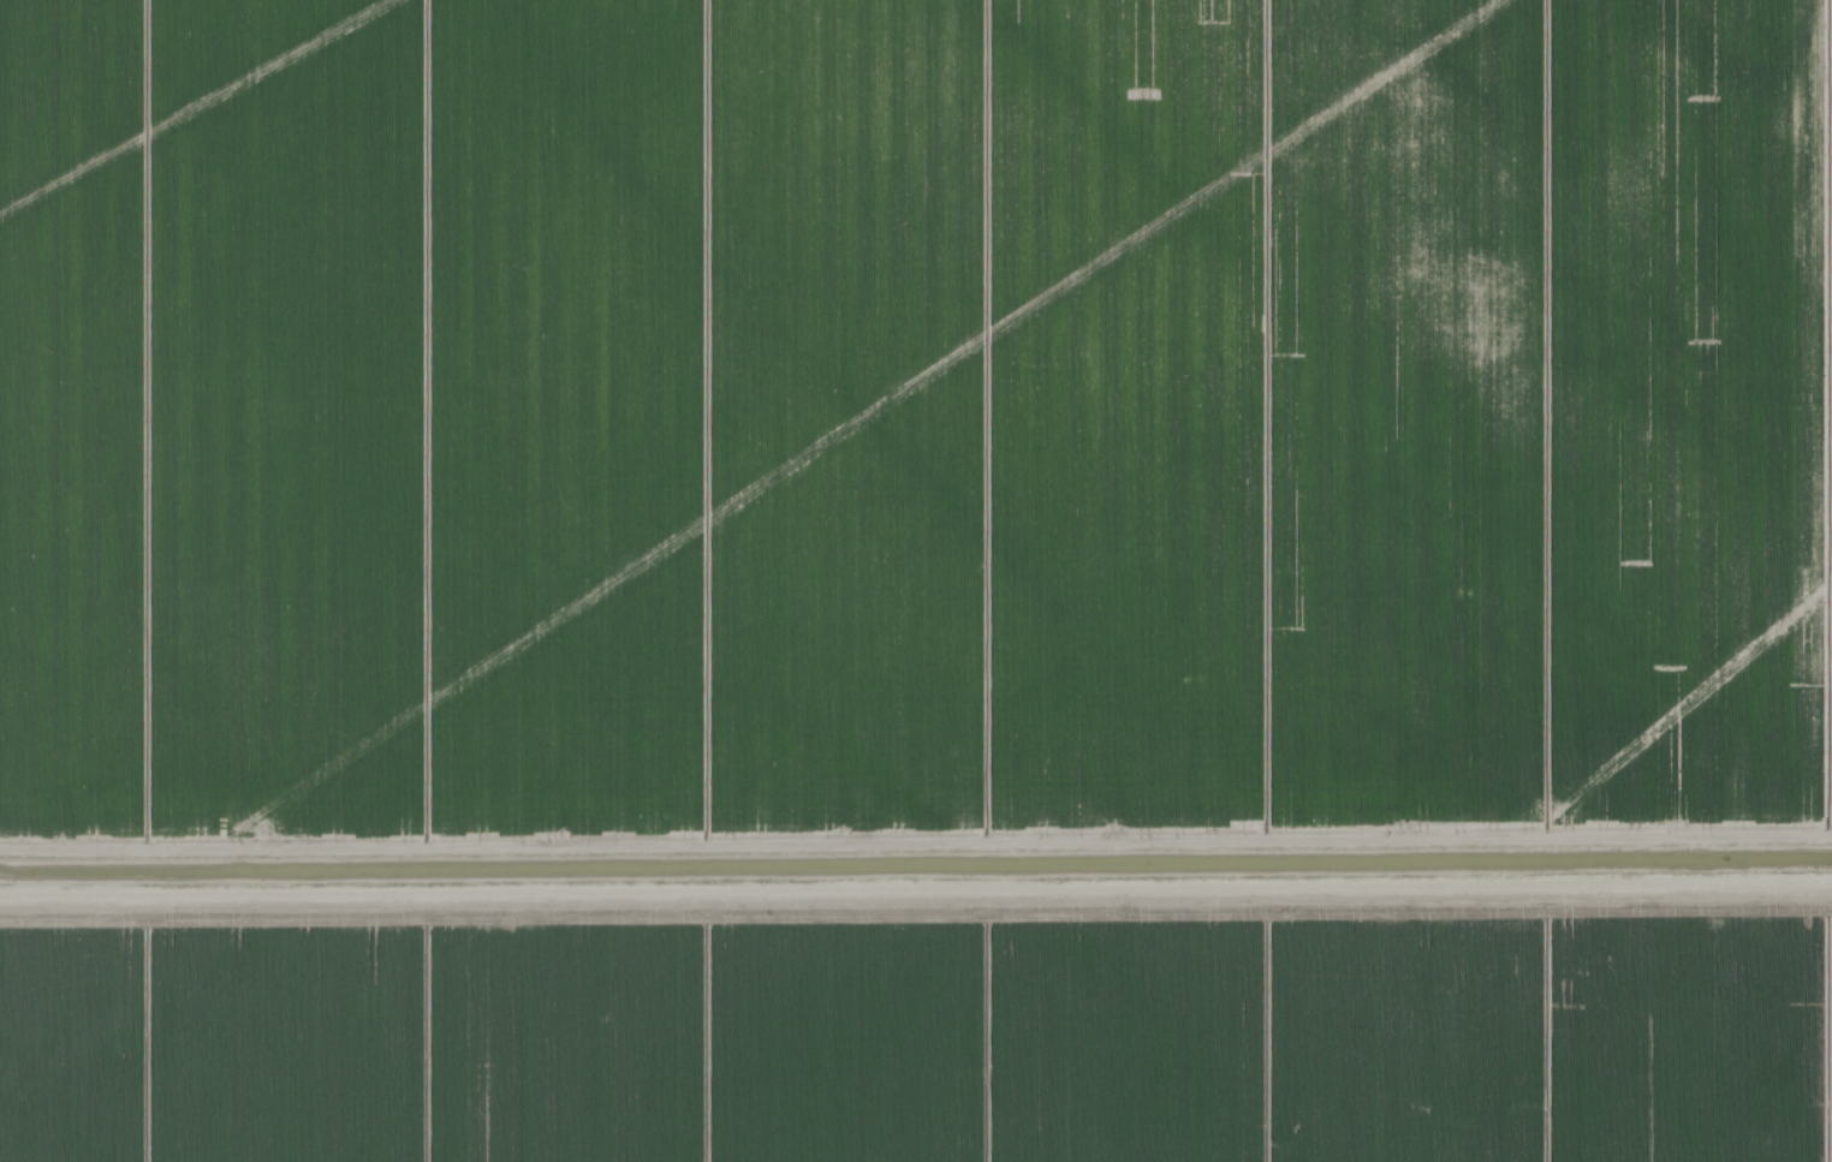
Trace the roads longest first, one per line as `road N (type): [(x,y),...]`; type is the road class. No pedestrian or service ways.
road 1 (residential): [(1831,835),(0,850)]

